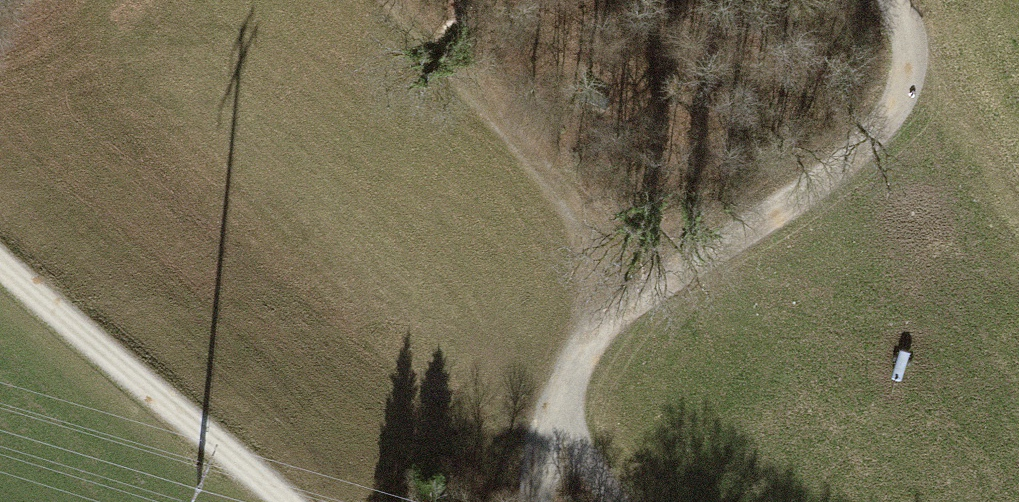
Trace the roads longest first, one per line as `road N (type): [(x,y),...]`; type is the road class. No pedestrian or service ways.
road 1 (track): [(891,0),(906,25),(912,59),(898,110),(861,147),(626,302)]
road 2 (track): [(626,302),(597,241),(543,164),(393,0)]
road 3 (track): [(289,501),(0,263)]
road 4 (track): [(539,501),(568,377),(626,302)]

